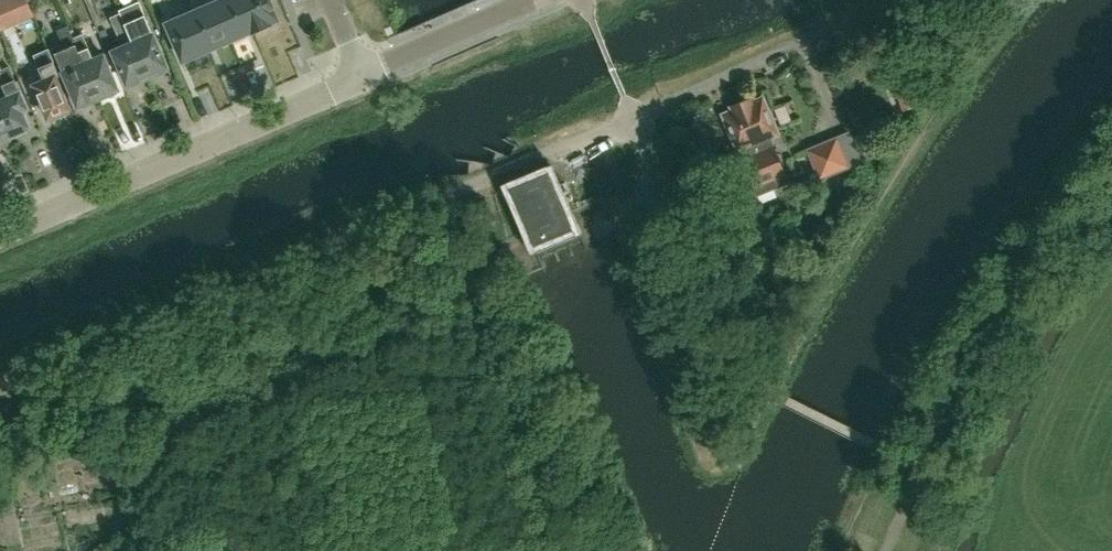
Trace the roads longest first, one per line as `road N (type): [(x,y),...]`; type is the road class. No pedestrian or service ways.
road 1 (residential): [(0,386),(632,122)]
road 2 (residential): [(0,232),(360,76)]
road 3 (residential): [(360,76),(550,0)]

